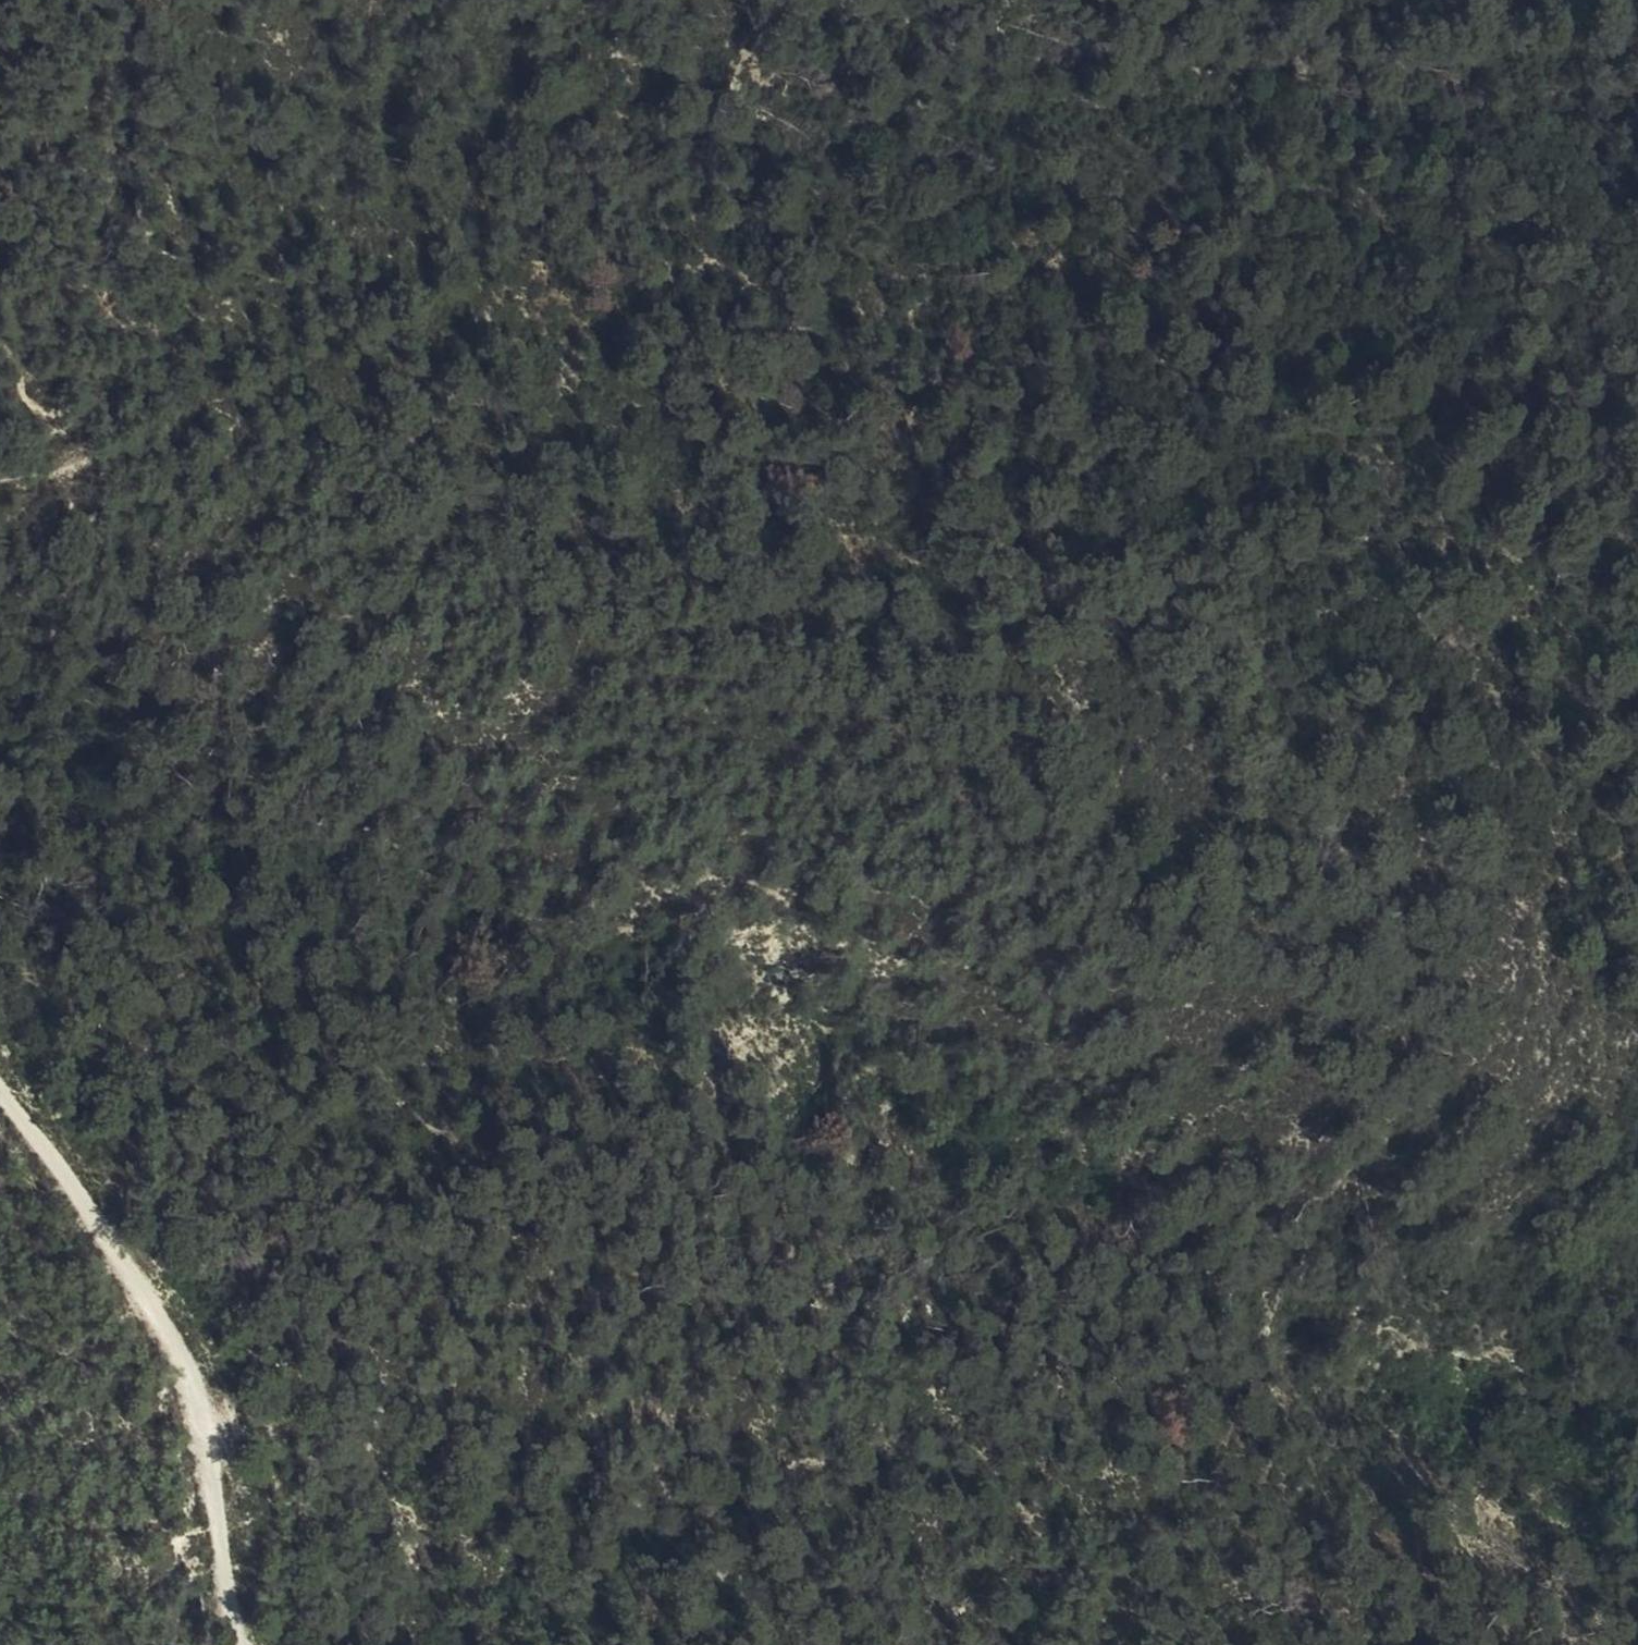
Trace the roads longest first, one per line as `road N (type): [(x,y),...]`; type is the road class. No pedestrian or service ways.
road 1 (track): [(0,1096),(62,1177),(174,1359),(242,1644)]

